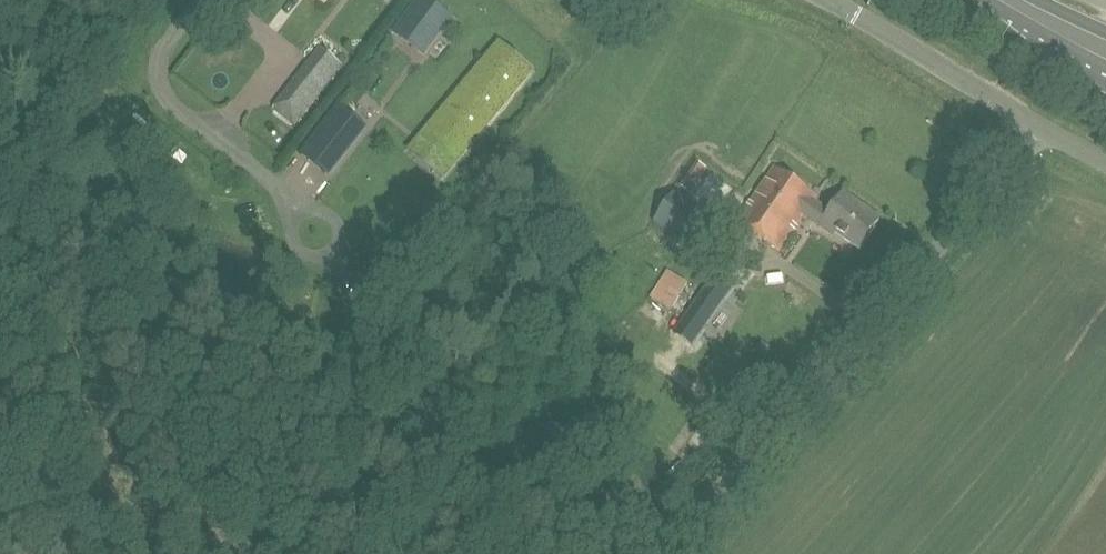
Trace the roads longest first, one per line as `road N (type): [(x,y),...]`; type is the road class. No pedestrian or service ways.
road 1 (unclassified): [(664,553),(981,209),(1038,128)]
road 2 (unclassified): [(1038,128),(825,0)]

